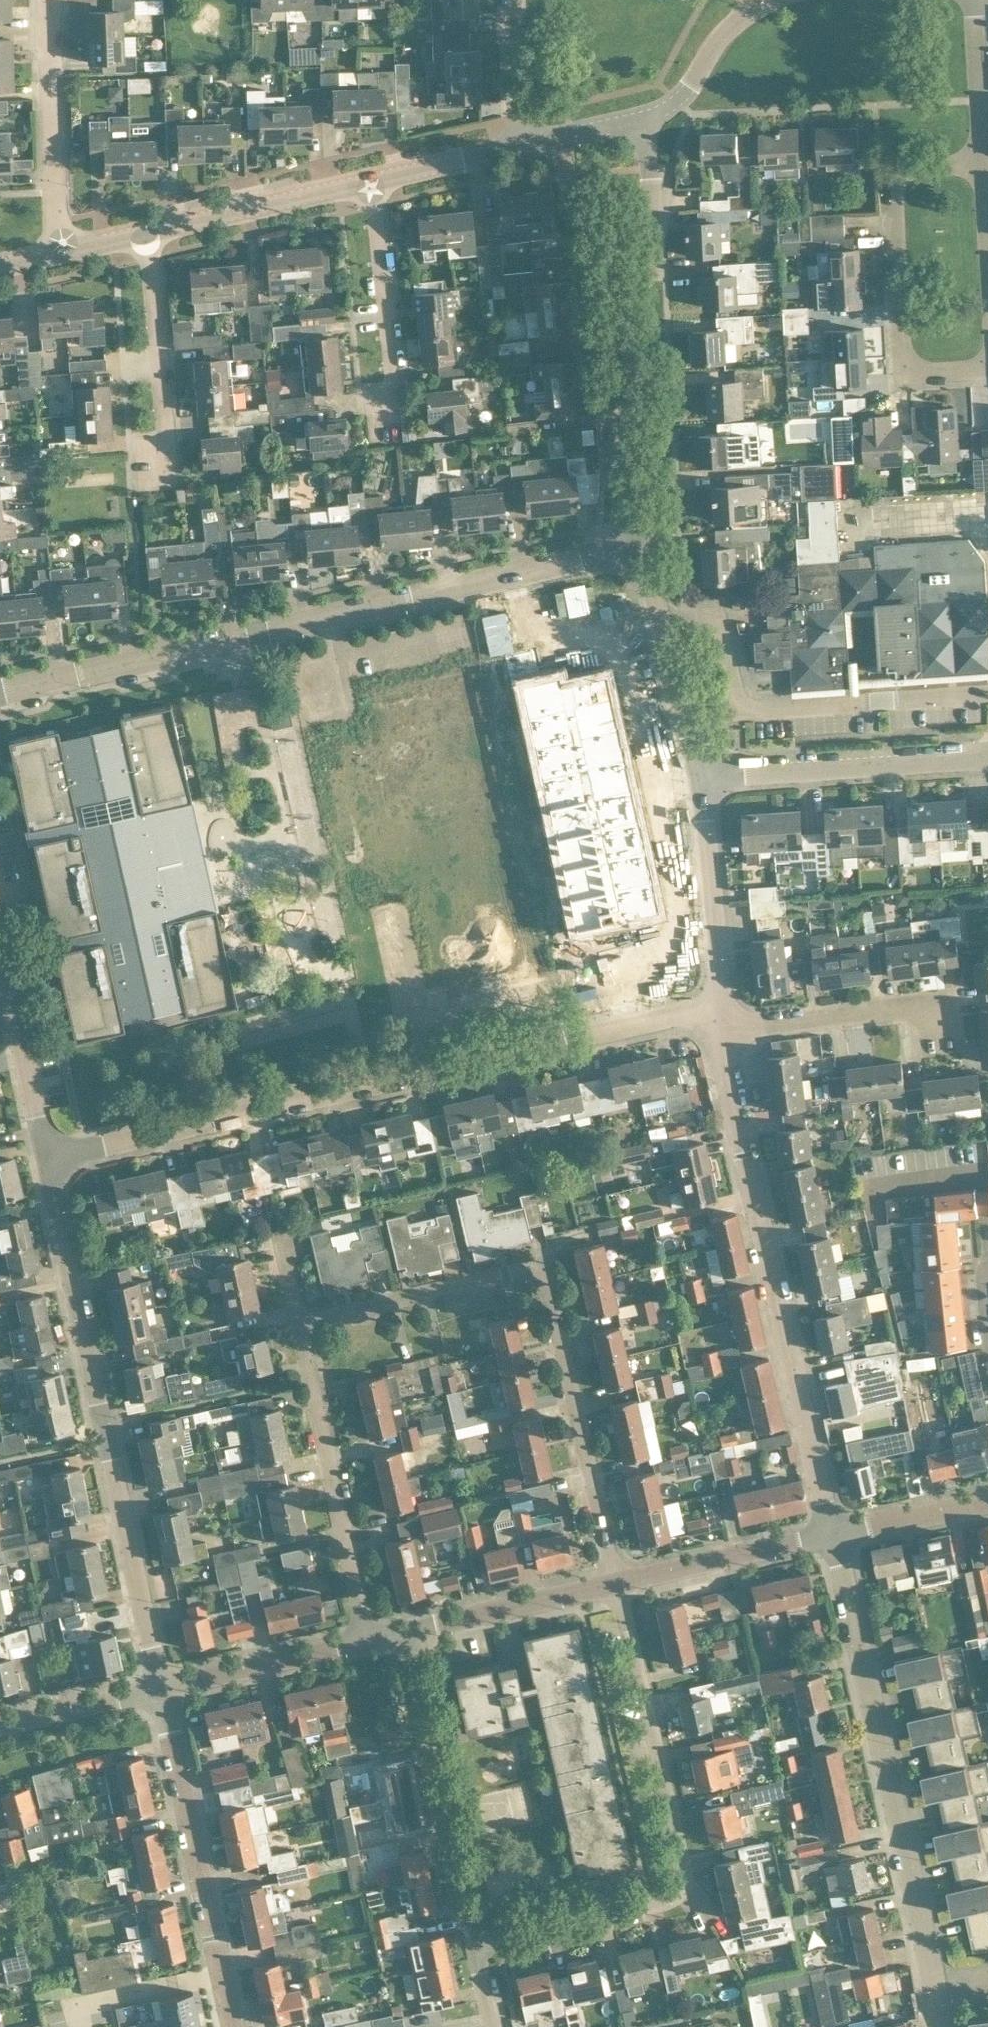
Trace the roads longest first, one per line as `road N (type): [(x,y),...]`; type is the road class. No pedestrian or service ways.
road 1 (residential): [(45,1158),(720,1004)]
road 2 (residential): [(0,691),(640,544)]
road 3 (residential): [(616,1584),(541,1278),(526,1270),(298,1321)]
road 4 (residential): [(158,1687),(45,1158)]
road 5 (residential): [(473,1941),(667,1901),(680,1886),(682,1864),(616,1584)]
road 6 (residential): [(832,1534),(719,1029)]
road 7 (residential): [(934,1985),(832,1534)]
road 8 (residential): [(640,544),(623,458),(653,180),(645,117)]
road 9 (residential): [(983,157),(894,164),(904,368),(987,364)]
road 10 (residential): [(235,2026),(158,1687)]
road 11 (residential): [(366,1641),(298,1321)]
road 12 (residential): [(404,1632),(473,1941)]
road 13 (residential): [(700,774),(987,753)]
road 14 (residential): [(390,443),(383,393),(393,381),(371,179)]
road 15 (residential): [(161,487),(148,231)]
road 16 (residential): [(56,252),(47,0)]
road 17 (residential): [(719,1029),(904,1007),(931,1021),(965,1018)]
road 18 (residential): [(700,774),(640,544)]
road 19 (residential): [(720,1004),(700,774)]
road 20 (residential): [(148,231),(371,179)]
road 21 (residential): [(616,1584),(832,1534)]
road 22 (residential): [(45,1158),(0,943)]
road 23 (residential): [(404,1632),(616,1584)]
road 24 (residential): [(158,1687),(366,1641)]
road 25 (residential): [(645,117),(677,100),(716,45),(762,2)]
road 26 (residential): [(0,1724),(158,1687)]
road 27 (residential): [(832,1534),(987,1501)]
road 28 (residential): [(976,0),(983,157)]
road 29 (residential): [(371,179),(524,144)]
road 30 (residential): [(524,144),(514,0)]
road 31 (residential): [(524,144),(645,117)]

